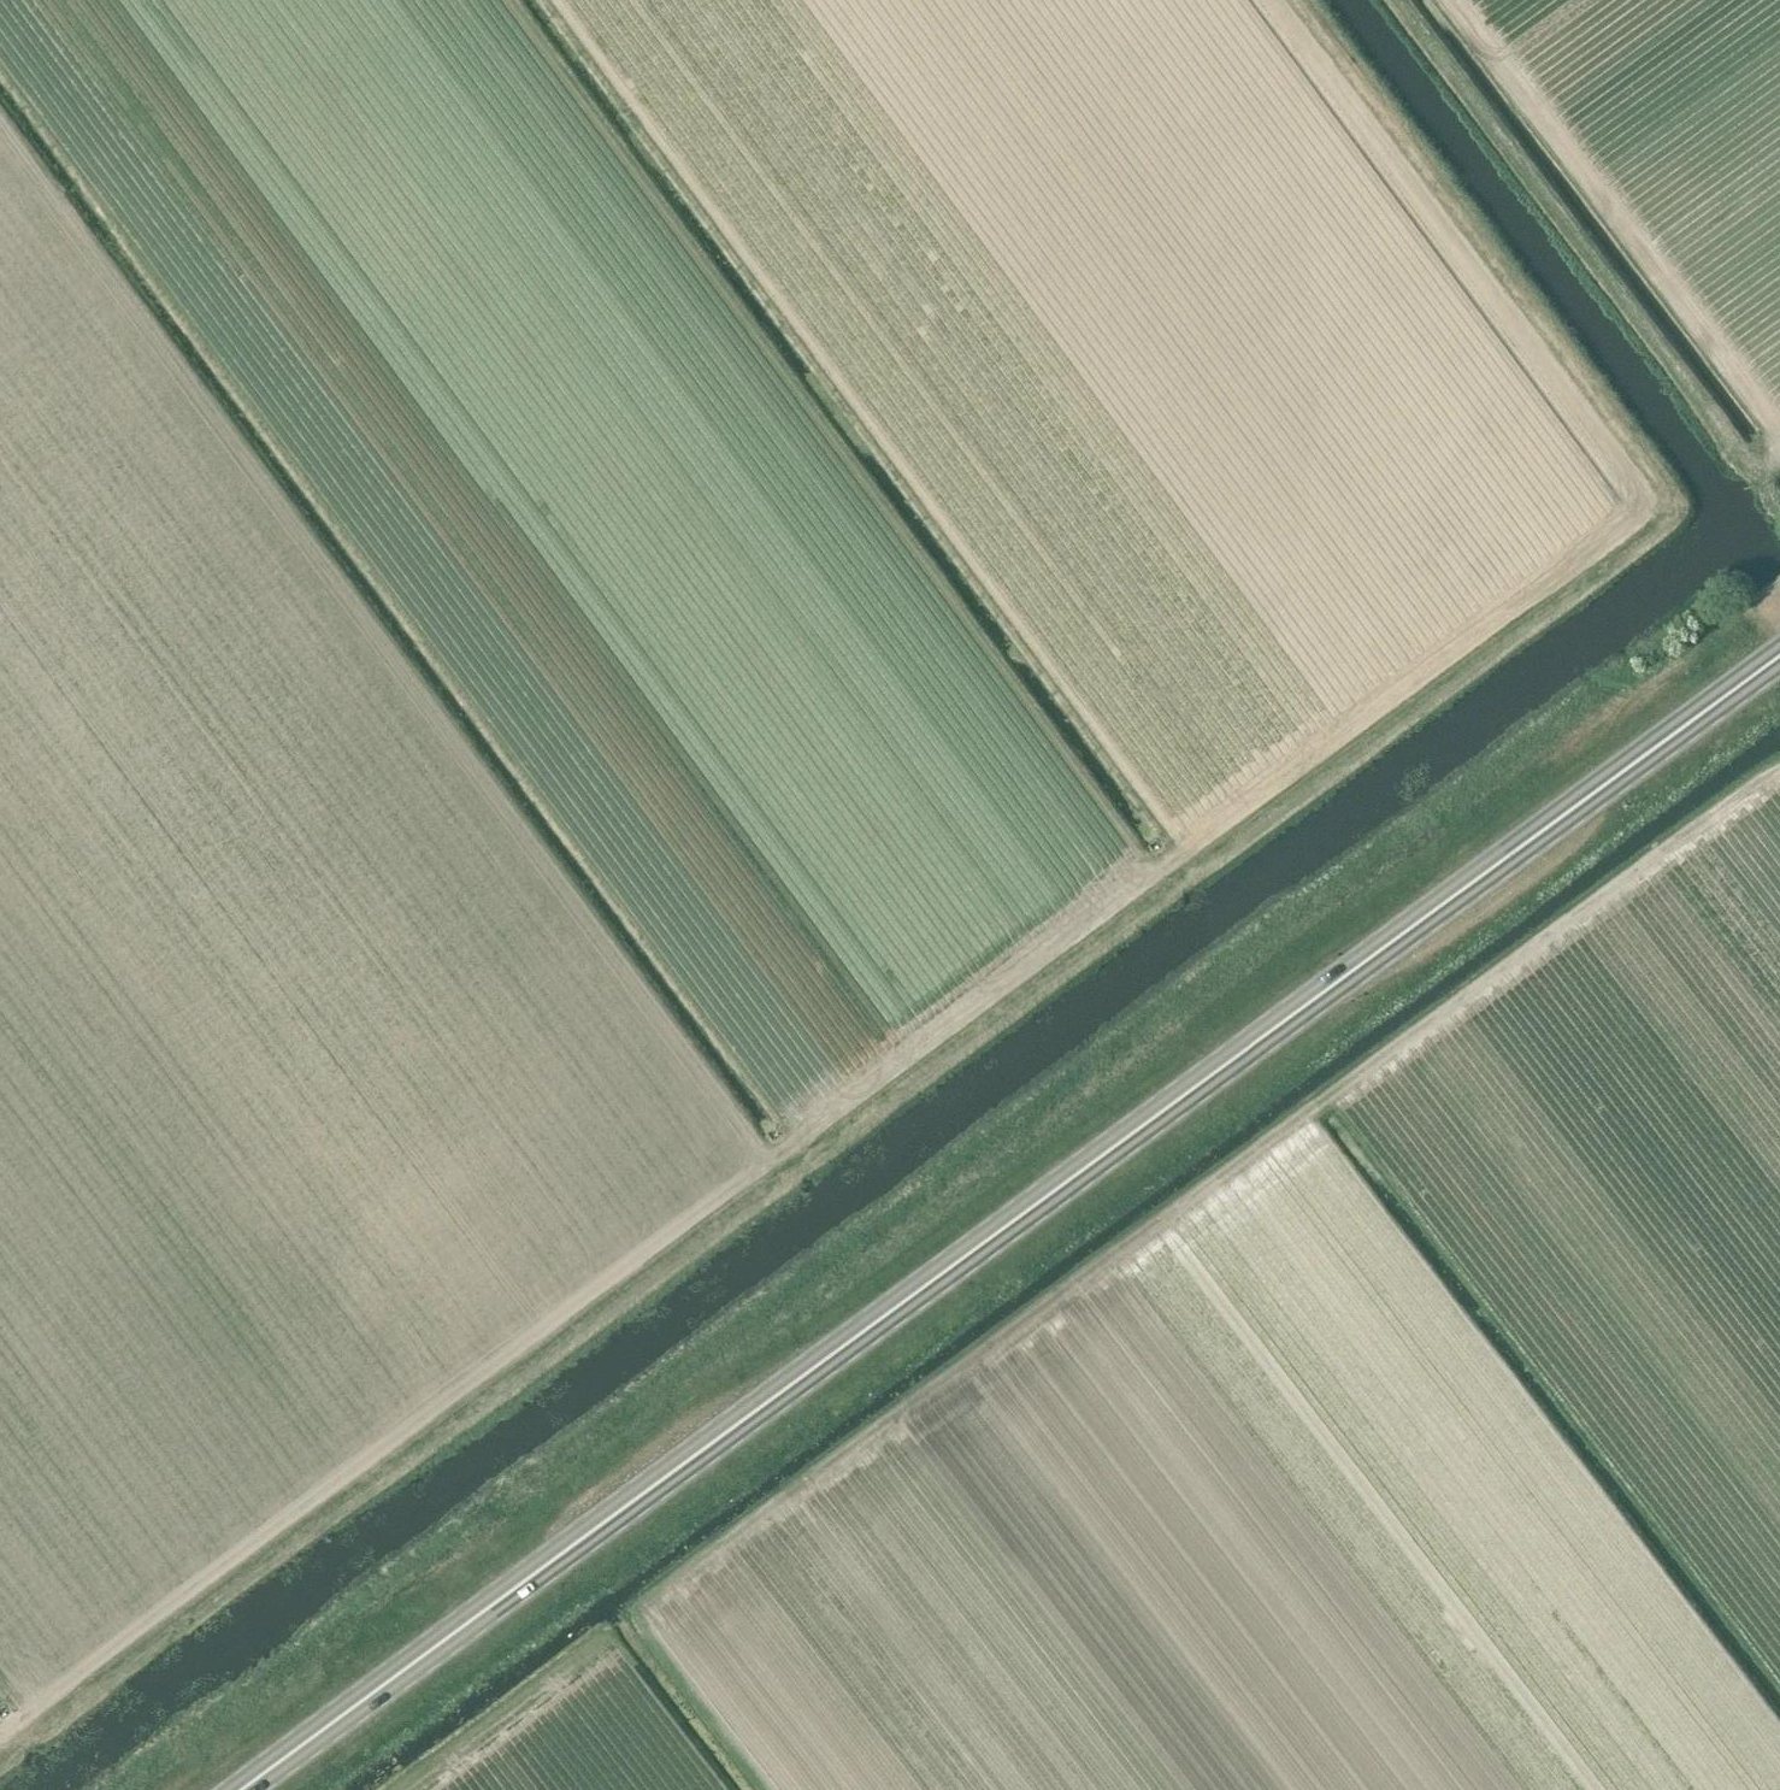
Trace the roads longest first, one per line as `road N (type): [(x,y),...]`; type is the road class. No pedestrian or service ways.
road 1 (primary): [(257,1789),(1779,656)]

